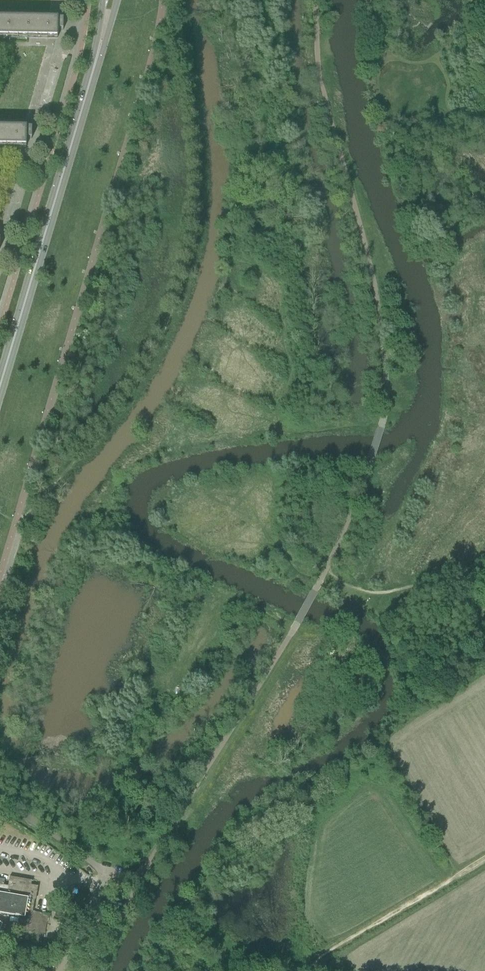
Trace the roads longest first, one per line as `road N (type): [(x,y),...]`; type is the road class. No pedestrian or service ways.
road 1 (secondary): [(0,382),(94,59)]
road 2 (track): [(484,859),(304,970)]

